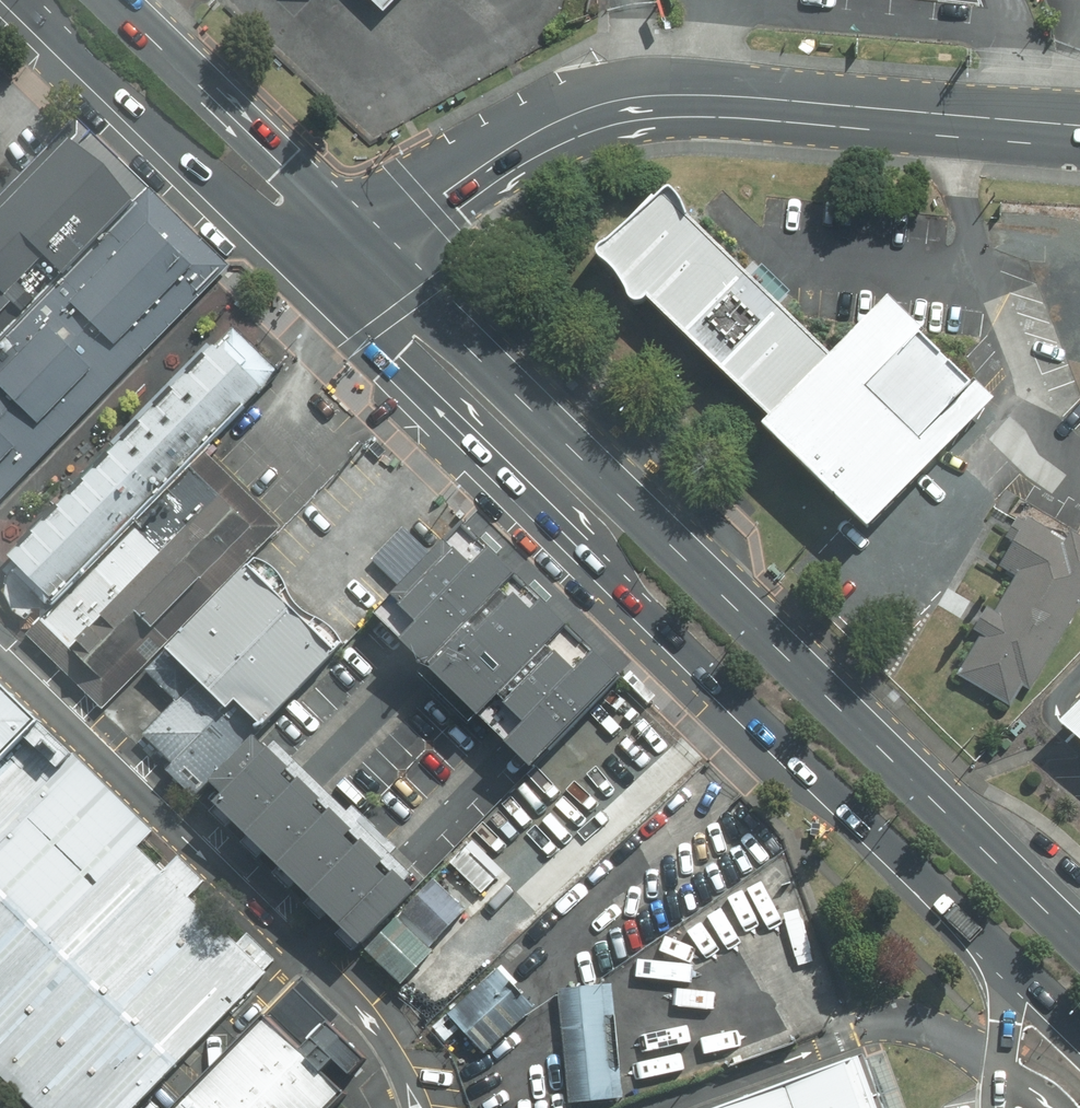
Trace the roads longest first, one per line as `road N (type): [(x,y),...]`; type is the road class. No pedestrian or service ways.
road 1 (primary): [(372,246),(1079,934)]
road 2 (primary): [(1009,962),(328,278)]
road 3 (unclassified): [(372,246),(517,143),(625,99),(722,96),(1079,126)]
road 4 (residential): [(0,670),(343,991),(383,1036),(416,1107)]
road 5 (primary): [(328,278),(35,0)]
road 6 (residential): [(647,1107),(877,1030),(937,1036),(999,1064)]
road 7 (primary): [(113,0),(372,246)]

